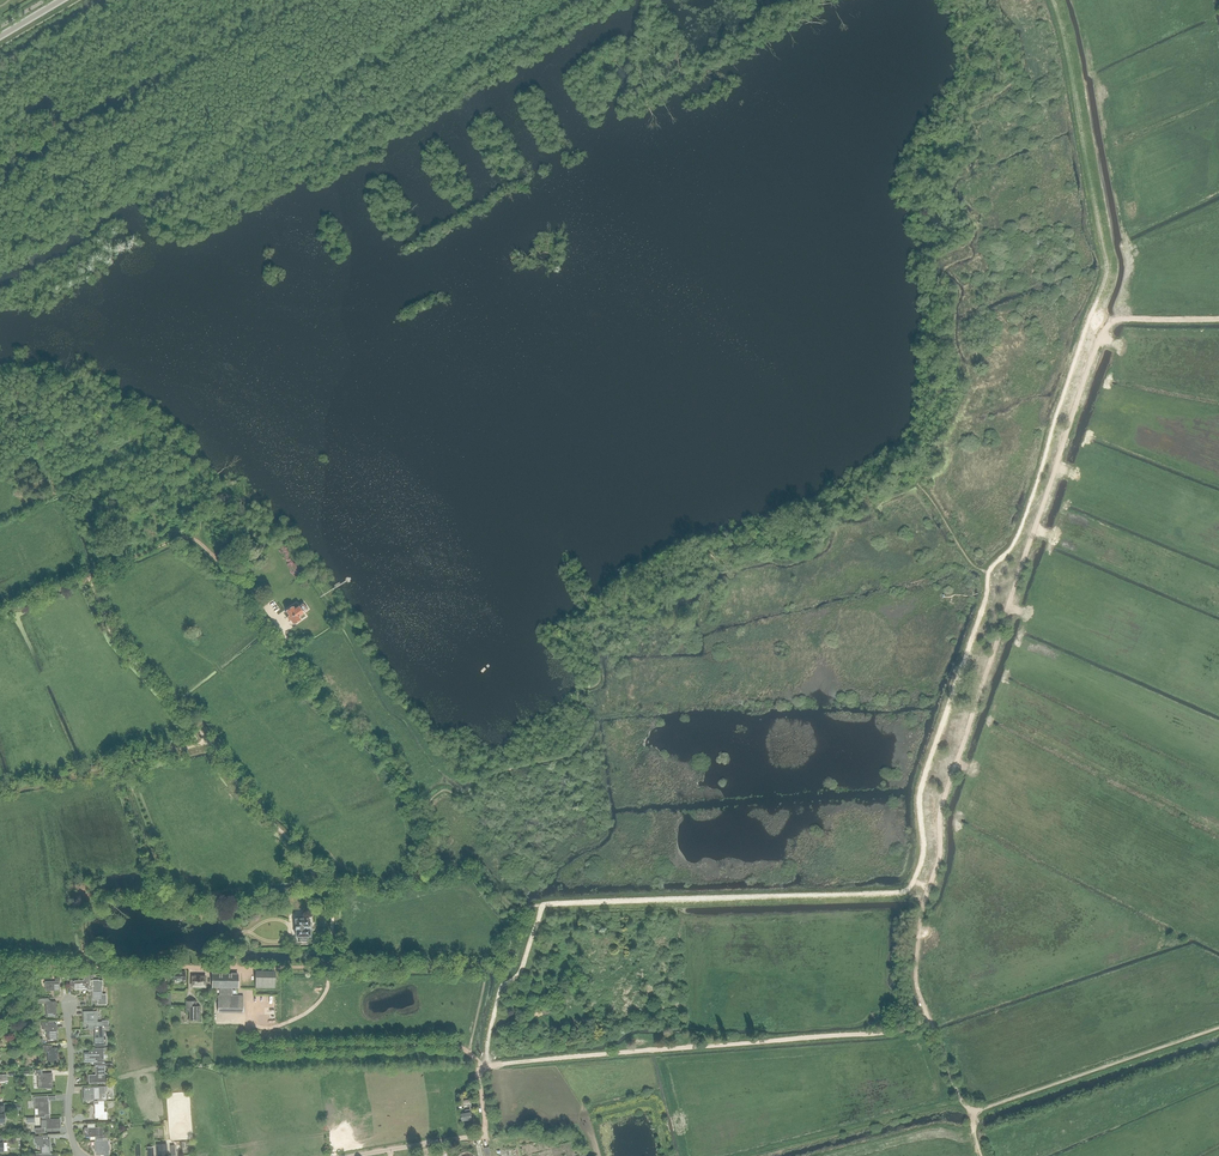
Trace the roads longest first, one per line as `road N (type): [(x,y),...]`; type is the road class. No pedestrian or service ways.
road 1 (track): [(927,896),(942,807),(1106,327),(1125,319),(1218,319)]
road 2 (track): [(488,1066),(888,1031),(928,1017)]
road 3 (track): [(928,1017),(961,1099),(973,1111),(1218,1027)]
road 4 (track): [(470,1054),(437,1043),(257,1049),(248,1033),(248,968)]
road 5 (track): [(90,966),(332,966)]
road 6 (track): [(206,742),(120,646),(88,578)]
road 7 (track): [(329,897),(308,857),(206,742)]
road 8 (residential): [(83,1155),(68,1118),(68,998)]
road 9 (track): [(332,966),(484,967)]
road 10 (residential): [(356,1155),(481,1134),(485,1115)]
road 11 (track): [(88,578),(176,538),(193,539),(213,556)]
road 12 (track): [(124,764),(0,791)]
road 13 (track): [(928,1017),(916,982),(927,896)]

